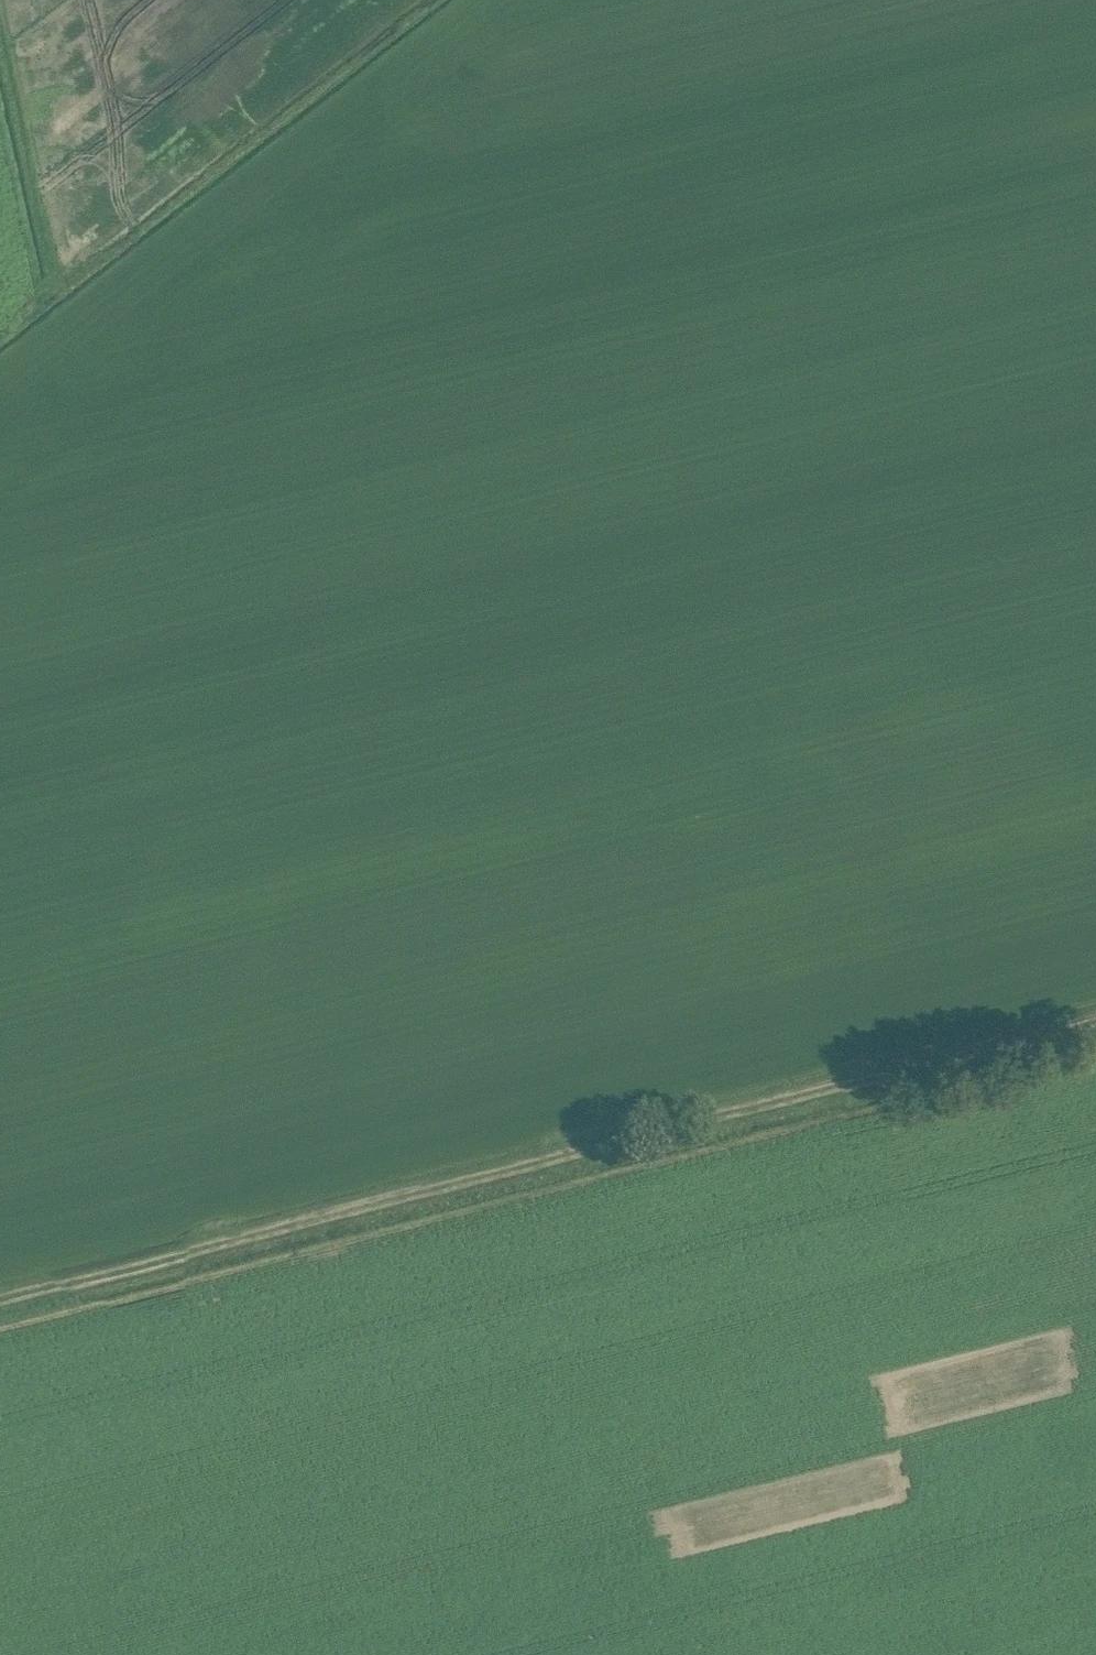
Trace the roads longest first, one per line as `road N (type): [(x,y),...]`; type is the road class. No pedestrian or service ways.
road 1 (track): [(0,1302),(1095,1023)]

